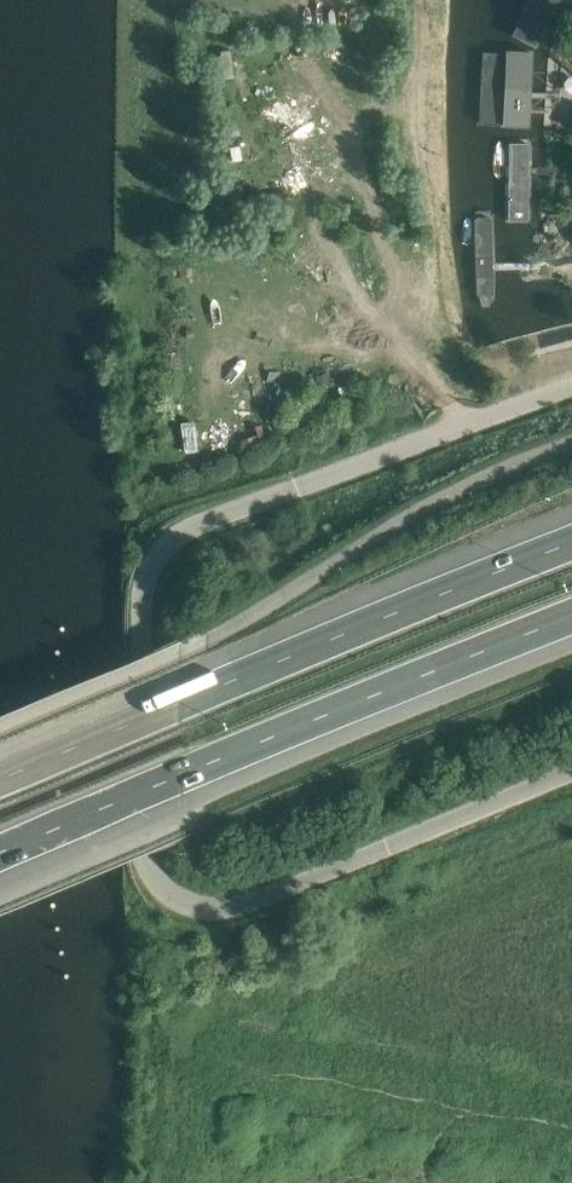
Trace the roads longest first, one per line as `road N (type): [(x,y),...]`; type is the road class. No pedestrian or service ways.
road 1 (unclassified): [(571,770),(250,903),(206,907),(184,899),(145,852),(143,596),(152,564),(172,538),(571,384)]
road 2 (motorway): [(0,849),(571,618)]
road 3 (motorway): [(571,546),(0,776)]

